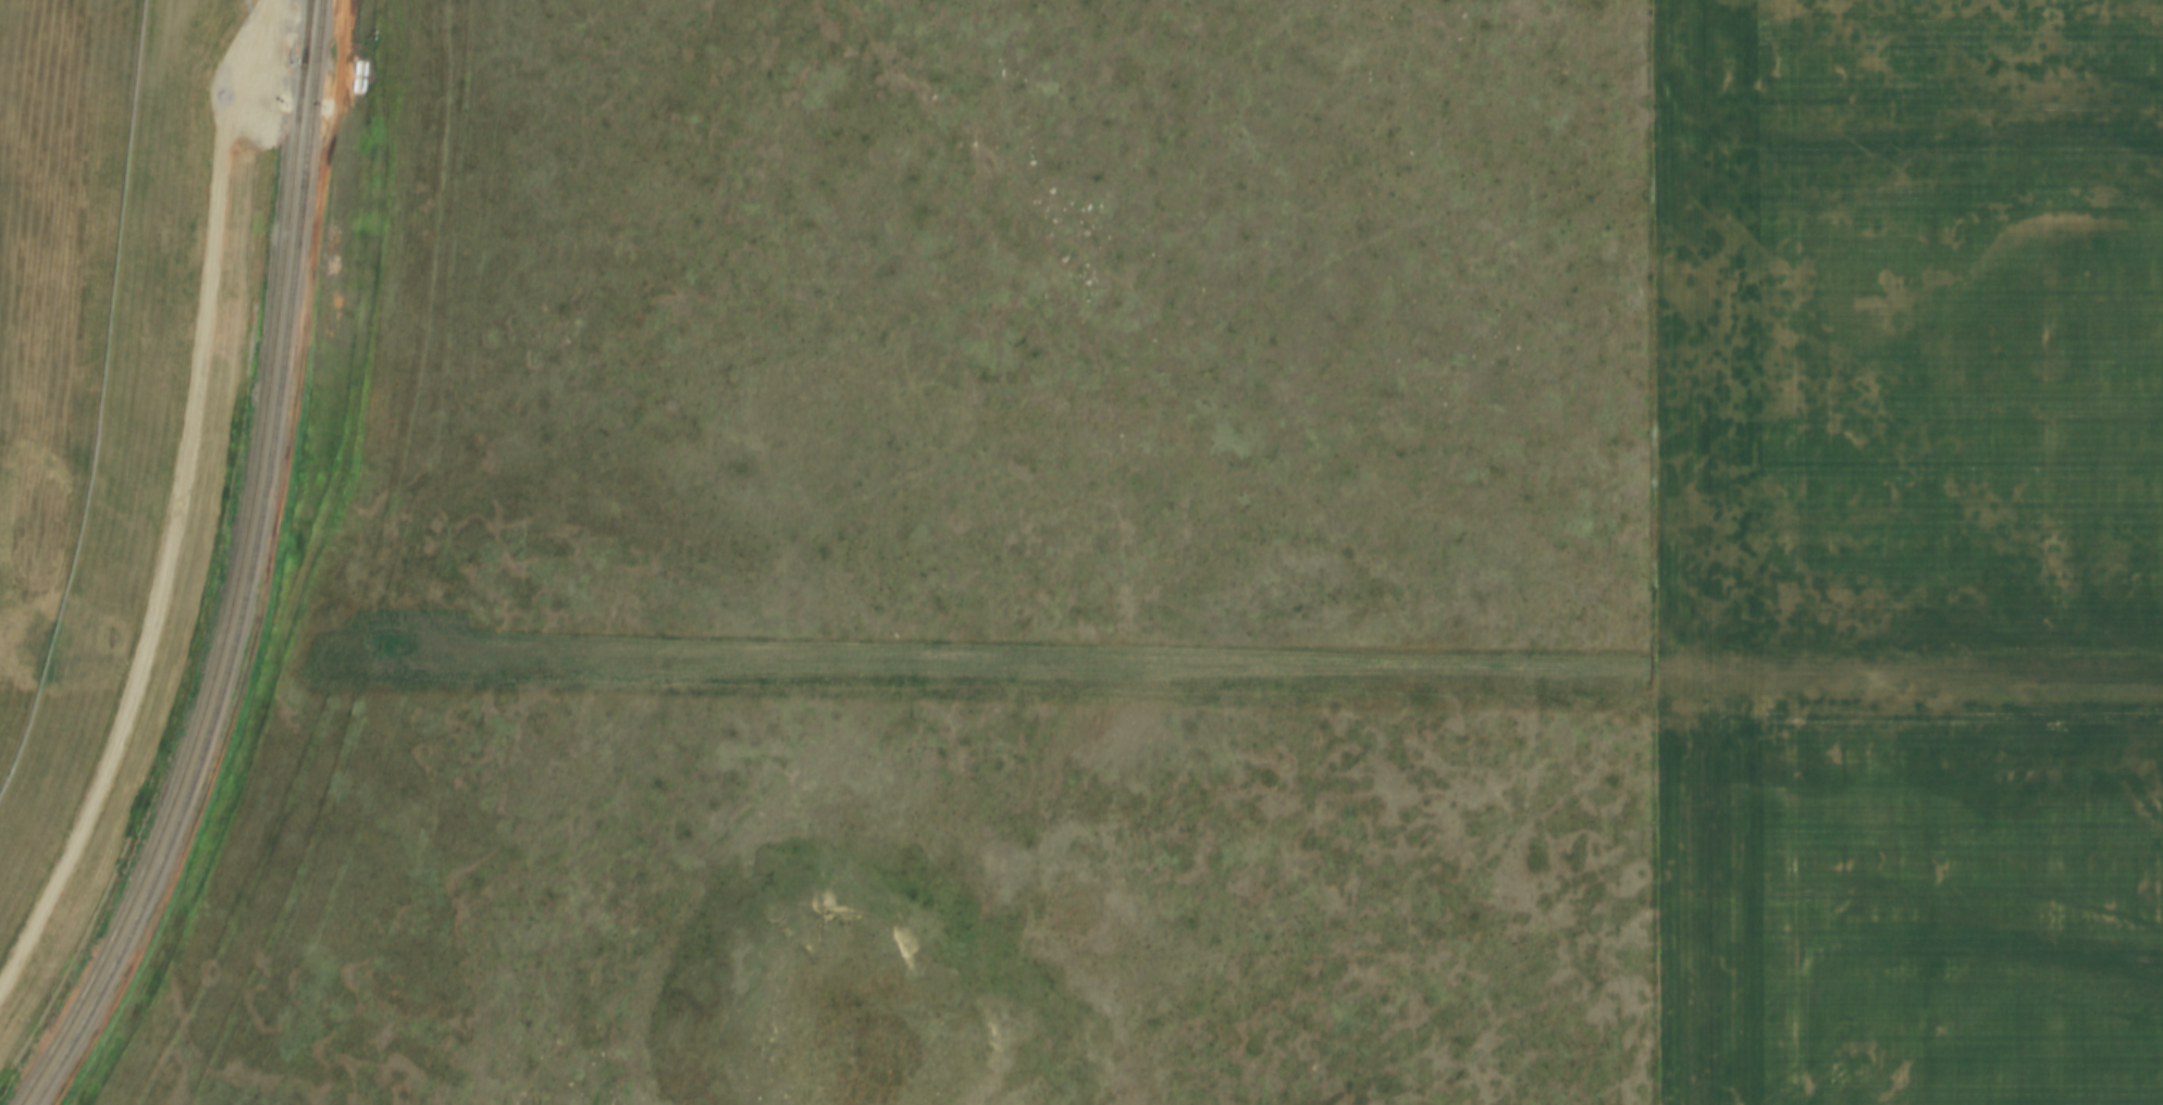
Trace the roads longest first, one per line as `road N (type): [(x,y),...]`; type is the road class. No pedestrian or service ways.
road 1 (track): [(339,0),(294,442),(243,685),(175,878),(103,1022),(50,1104)]

